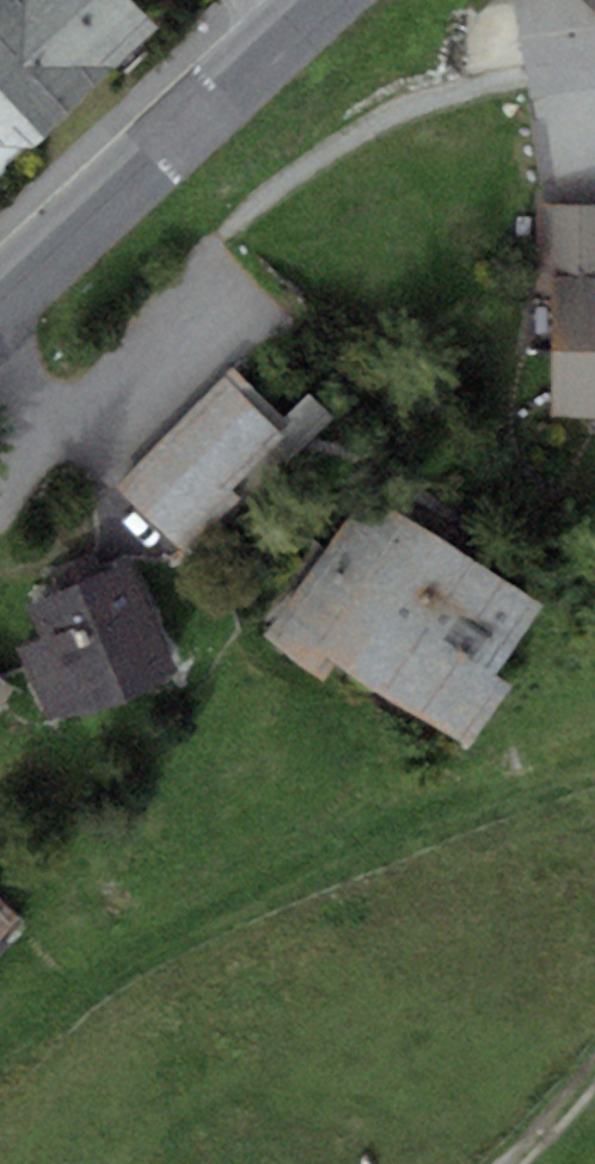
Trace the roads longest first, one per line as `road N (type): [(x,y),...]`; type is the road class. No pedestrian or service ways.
road 1 (tertiary): [(0,312),(329,0)]
road 2 (residential): [(0,368),(47,425),(30,476),(0,502)]
road 3 (track): [(510,1163),(594,1069)]

